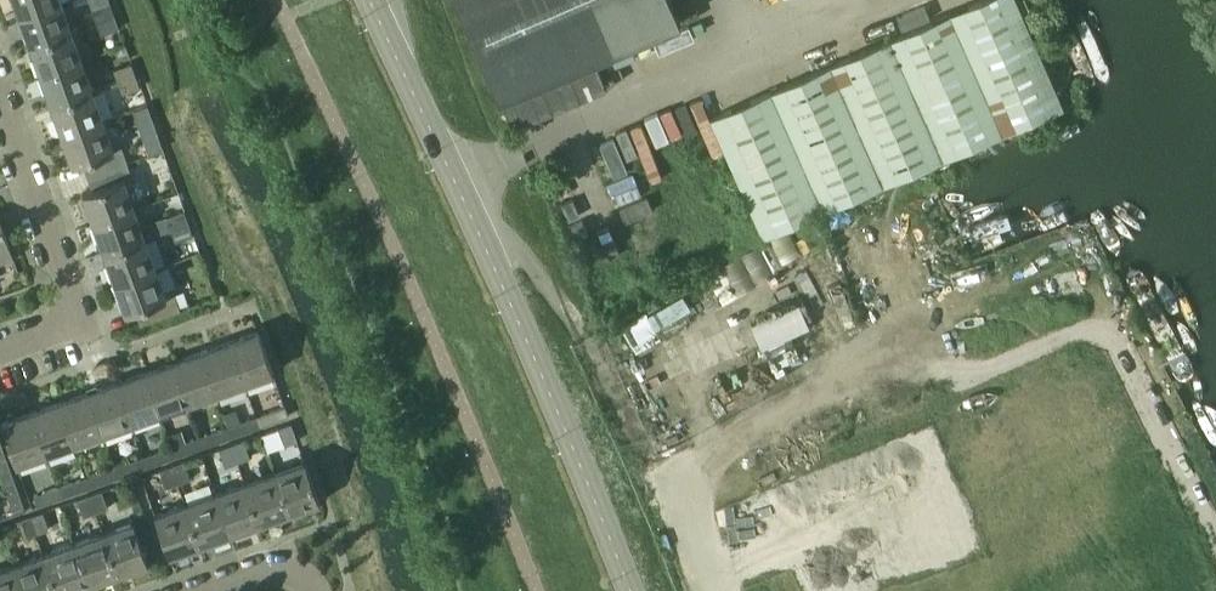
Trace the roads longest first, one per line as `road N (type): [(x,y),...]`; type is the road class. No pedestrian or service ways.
road 1 (secondary): [(628,590),(368,0)]
road 2 (residential): [(0,351),(77,324),(0,105)]

